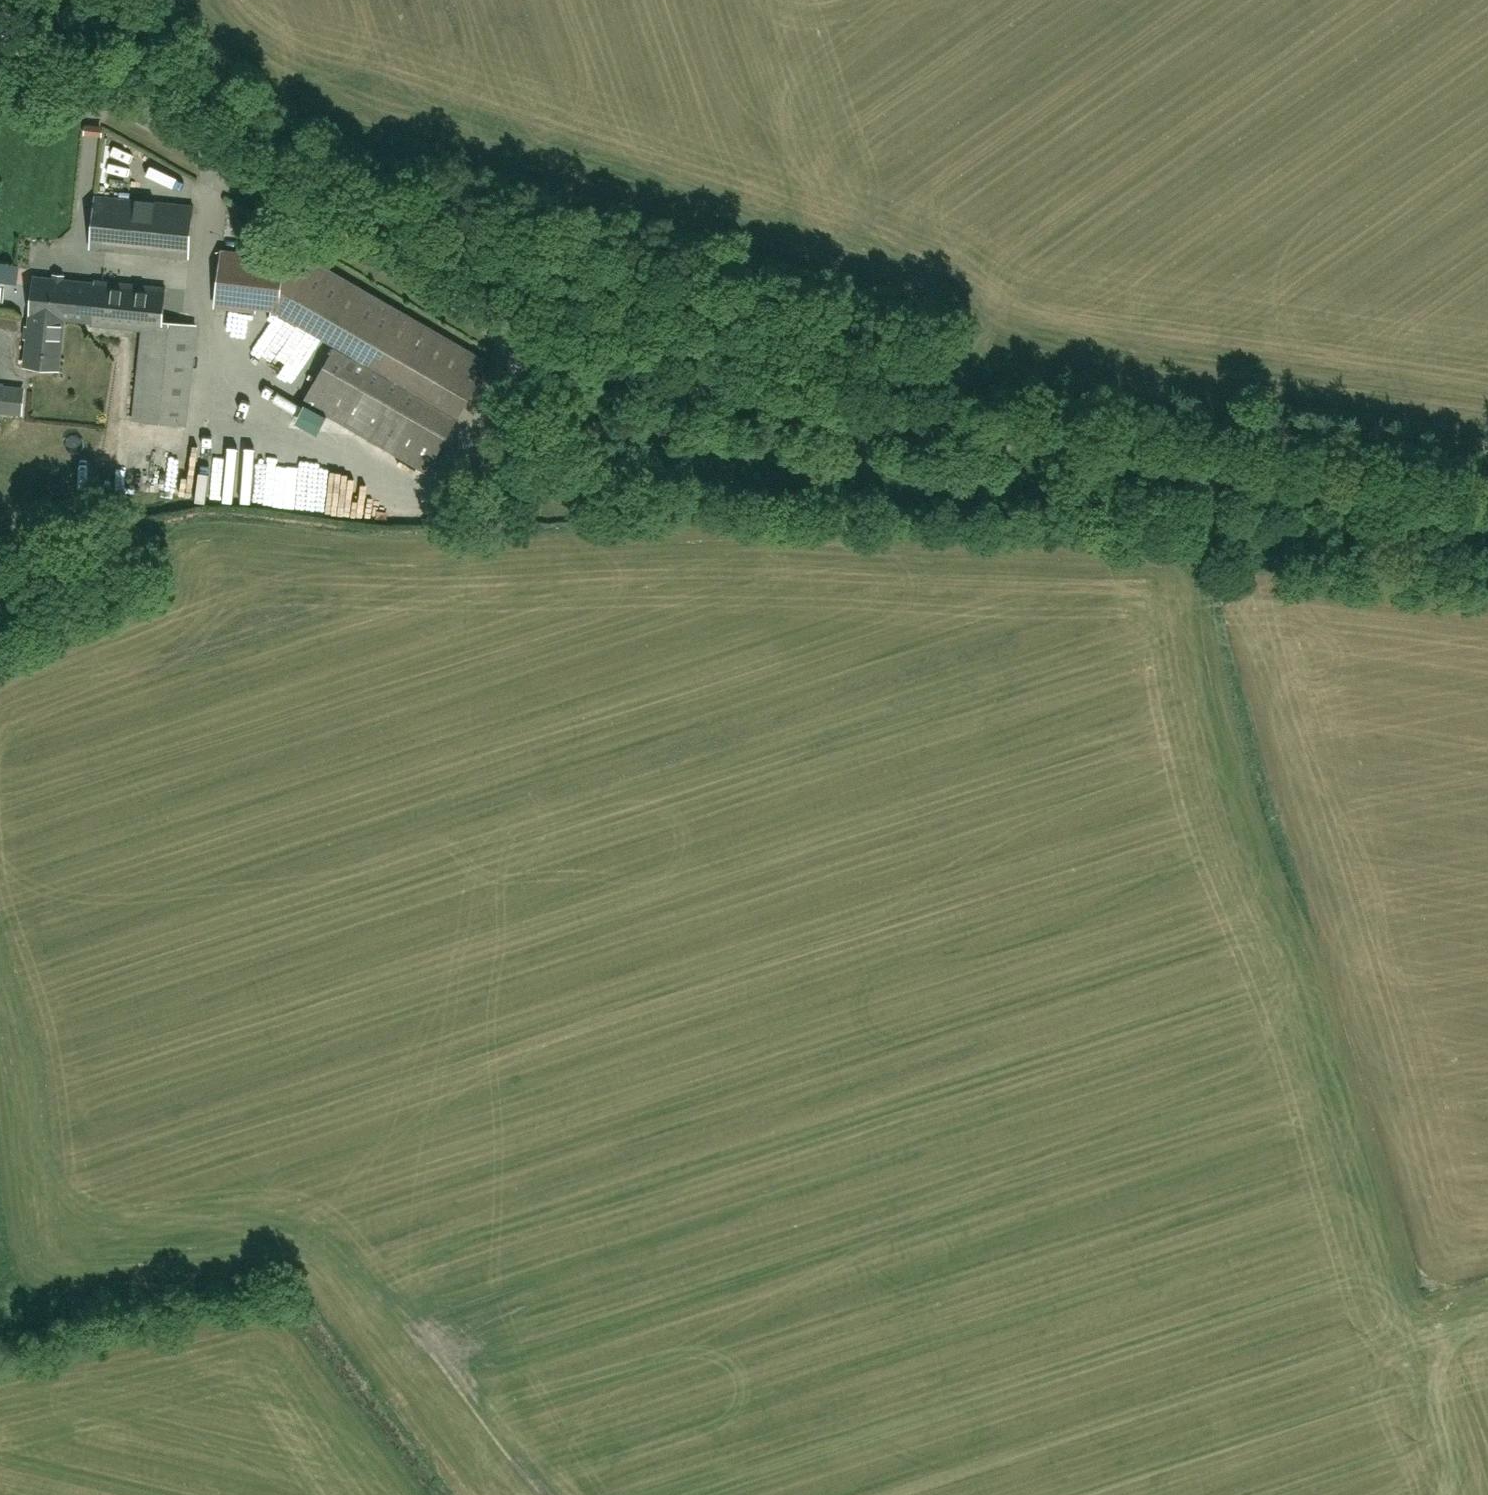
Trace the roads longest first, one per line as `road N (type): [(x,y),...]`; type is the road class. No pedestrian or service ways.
road 1 (residential): [(0,37),(522,340),(590,365),(1487,525)]

